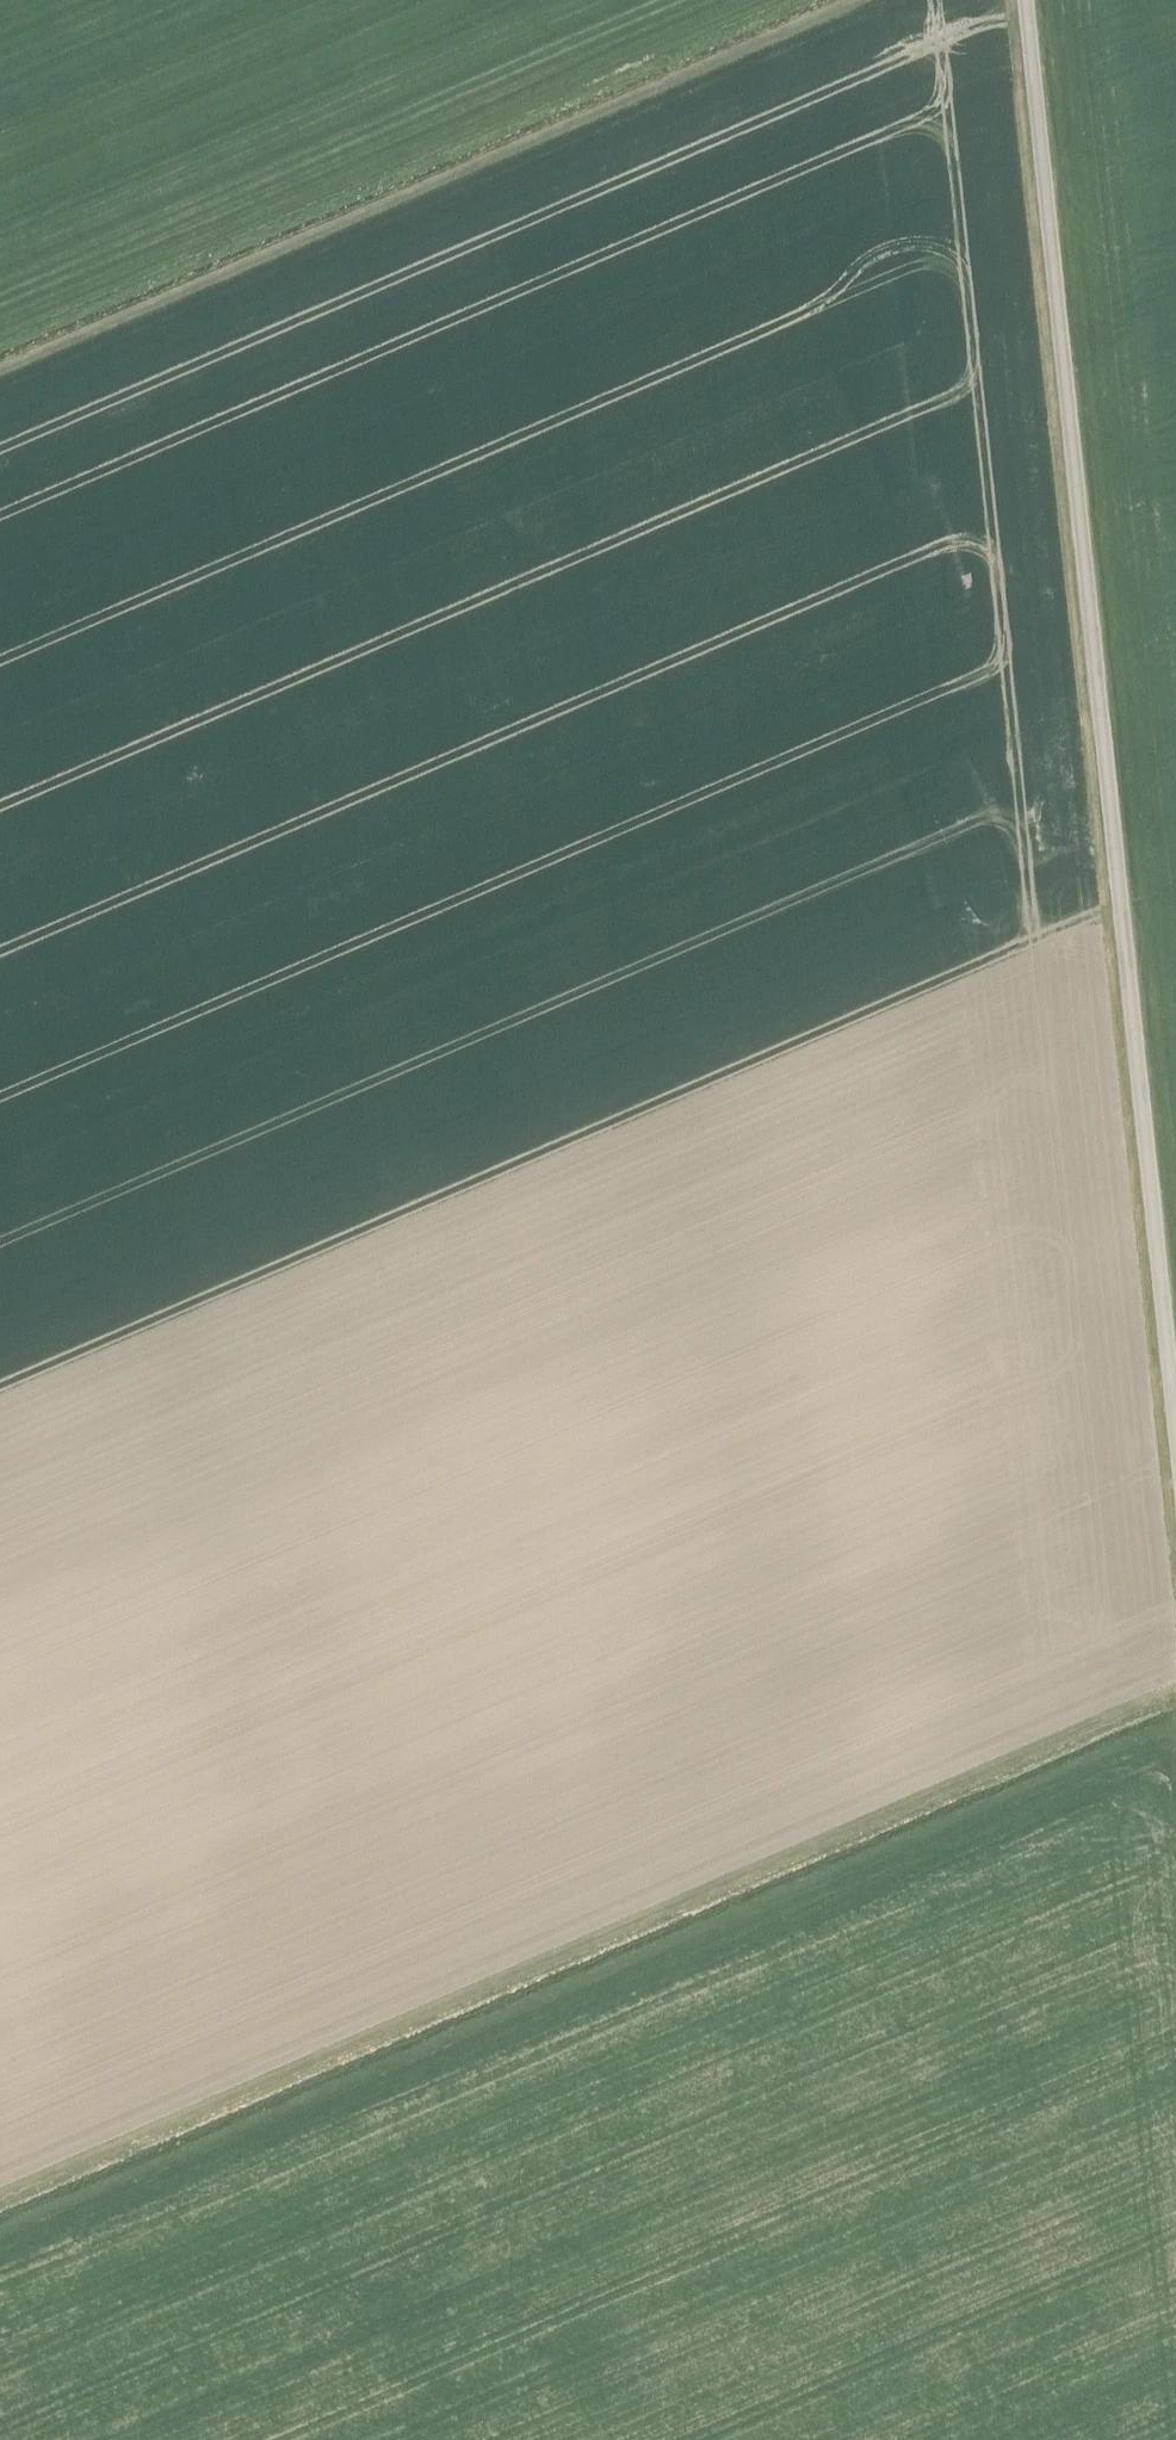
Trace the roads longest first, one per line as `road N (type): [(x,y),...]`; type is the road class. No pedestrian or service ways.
road 1 (unclassified): [(1175,1405),(1028,0)]

